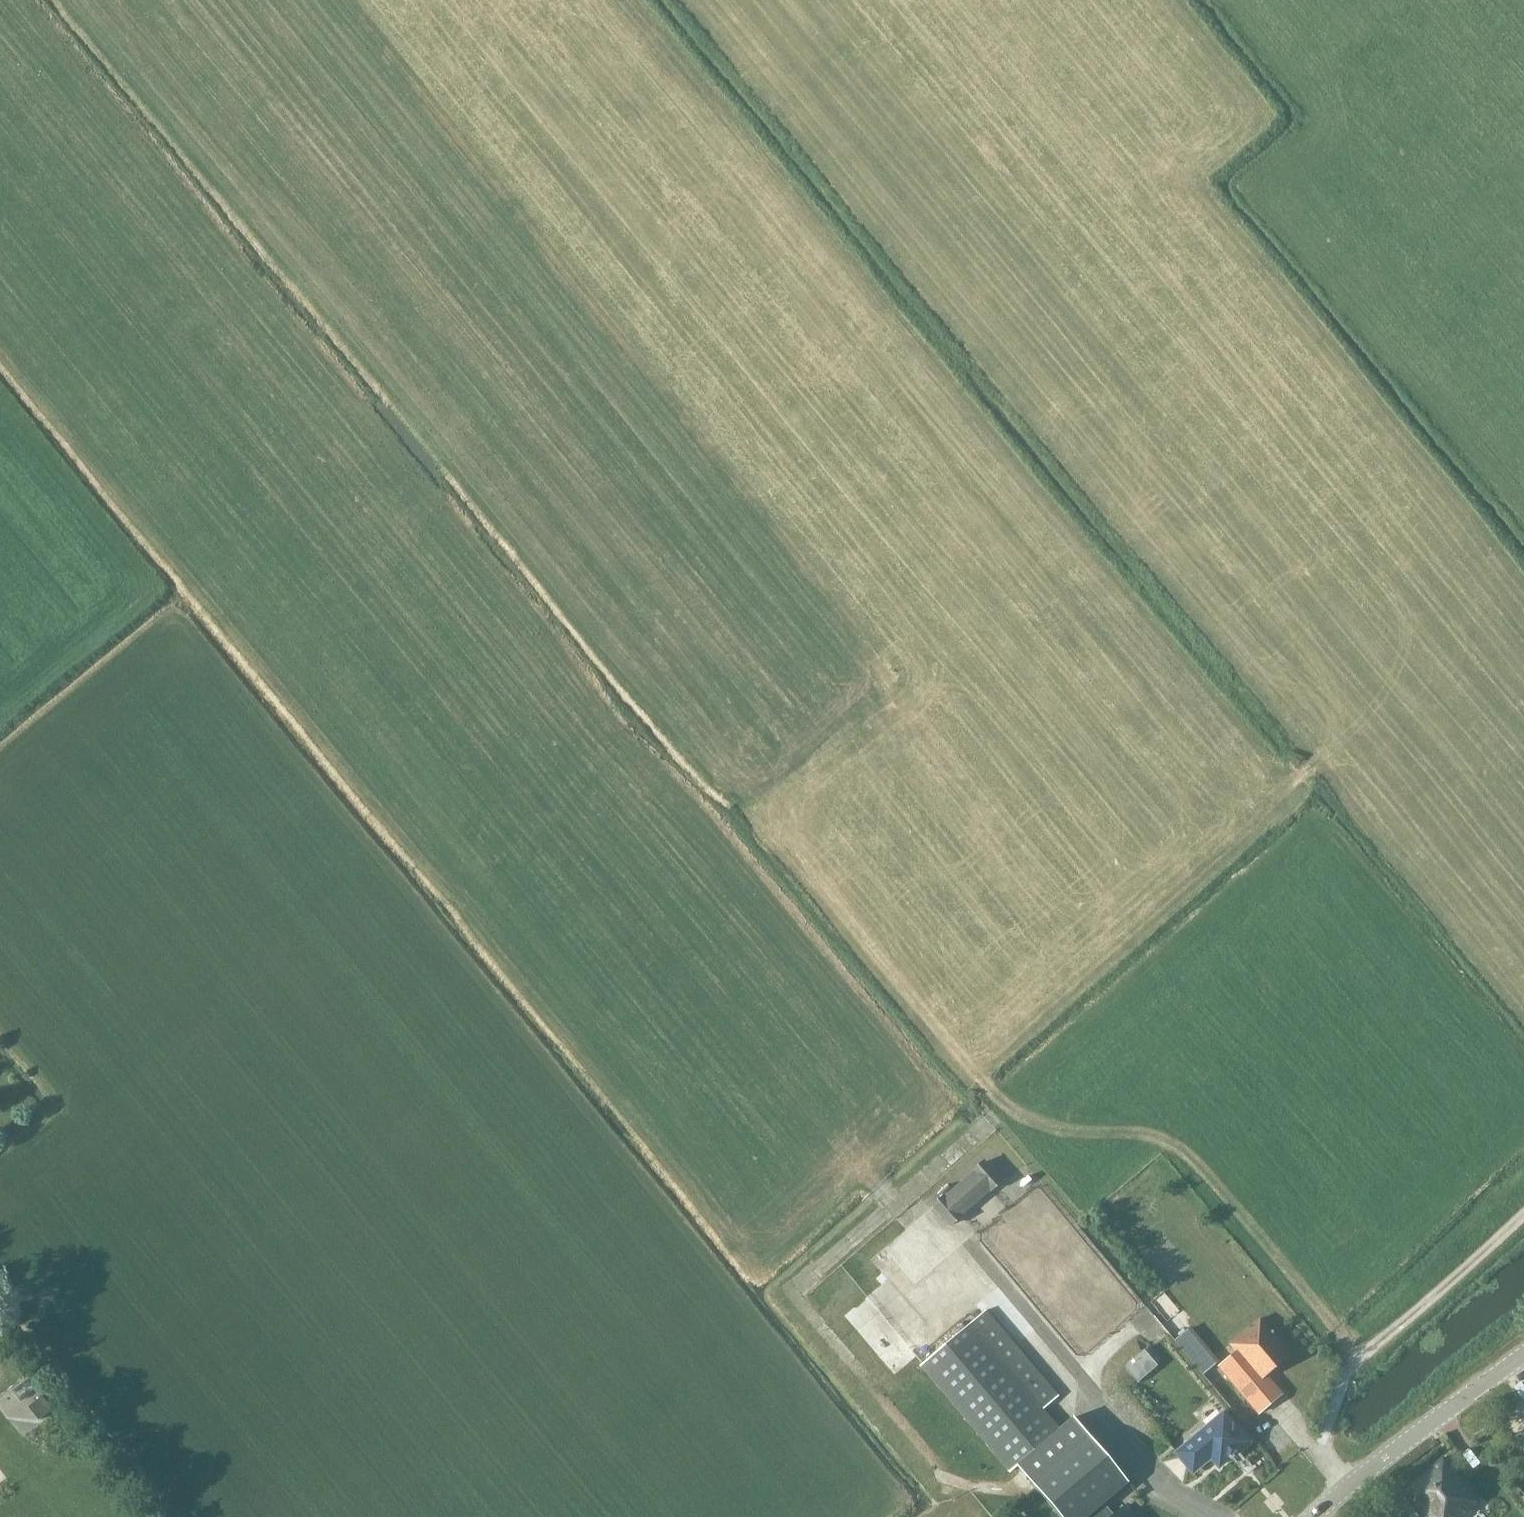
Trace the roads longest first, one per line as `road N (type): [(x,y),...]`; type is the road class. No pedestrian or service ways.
road 1 (track): [(1345,1489),(1318,1446),(1352,1367),(1523,1214)]
road 2 (tertiary): [(1312,1516),(1523,1354)]

